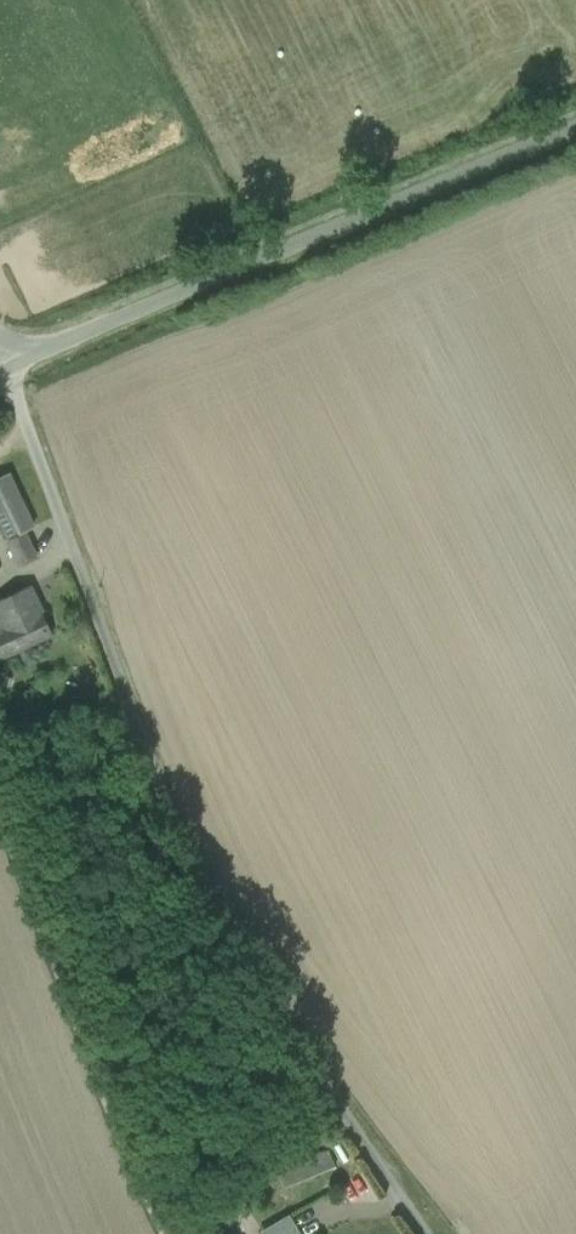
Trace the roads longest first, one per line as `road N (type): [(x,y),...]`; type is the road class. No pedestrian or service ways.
road 1 (track): [(428,1233),(215,908),(143,739),(6,366)]
road 2 (unclassified): [(575,127),(6,366)]
road 3 (track): [(161,1233),(0,803)]

